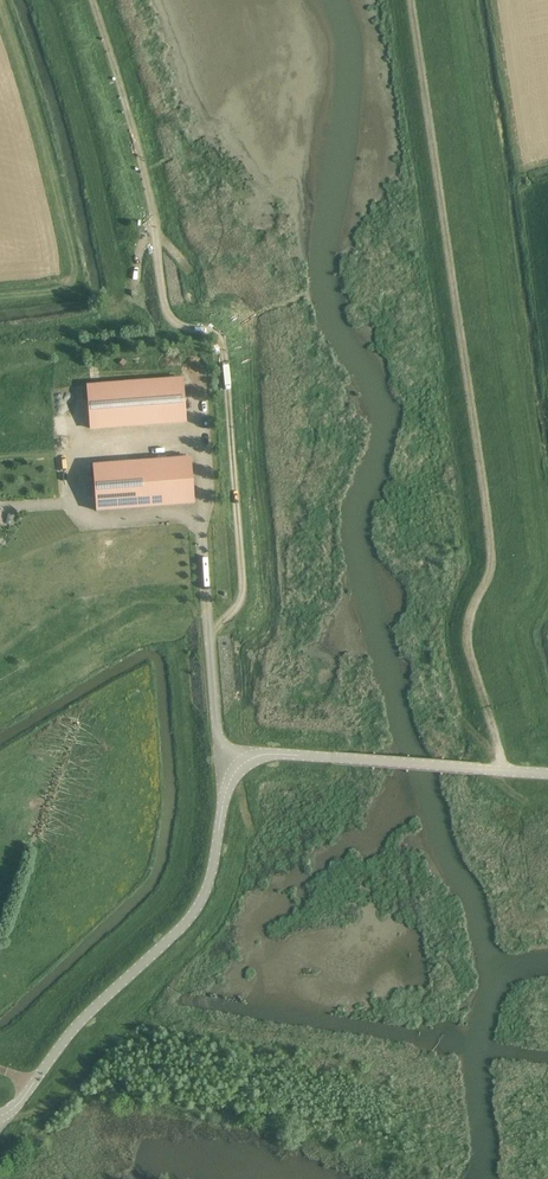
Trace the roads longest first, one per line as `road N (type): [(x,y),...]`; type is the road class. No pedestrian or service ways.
road 1 (track): [(506,768),(467,638),(493,567),(409,0)]
road 2 (track): [(92,0),(154,213),(170,333),(209,331),(224,352),(242,603),(207,610)]
road 3 (unclassified): [(235,766),(206,889),(183,924),(88,1013),(0,1115)]
road 4 (unclassified): [(337,759),(547,771)]
road 5 (unclassified): [(207,610),(218,724),(235,766)]

